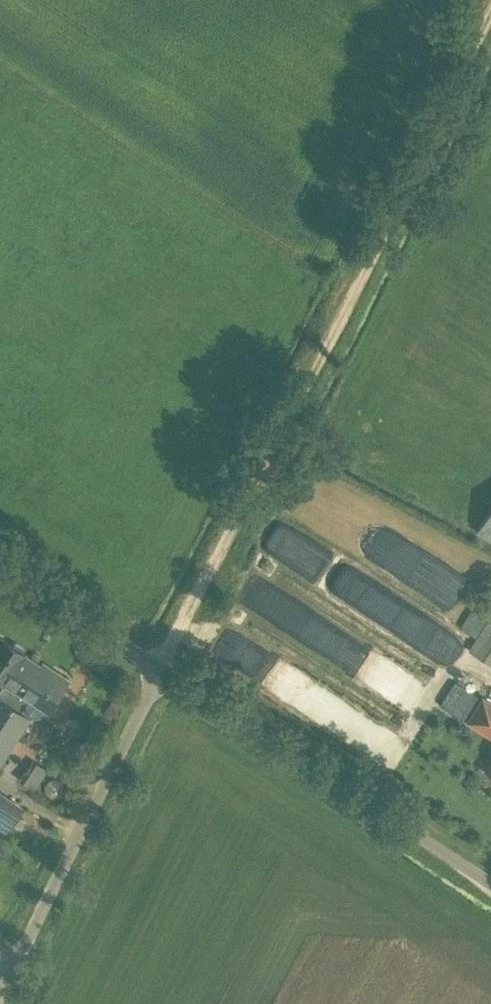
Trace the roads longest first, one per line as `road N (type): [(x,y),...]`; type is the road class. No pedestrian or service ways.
road 1 (track): [(490,13),(162,669)]
road 2 (unclassified): [(490,878),(162,669)]
road 3 (unclassified): [(0,988),(162,669)]
road 4 (unclassified): [(162,669),(0,566)]

